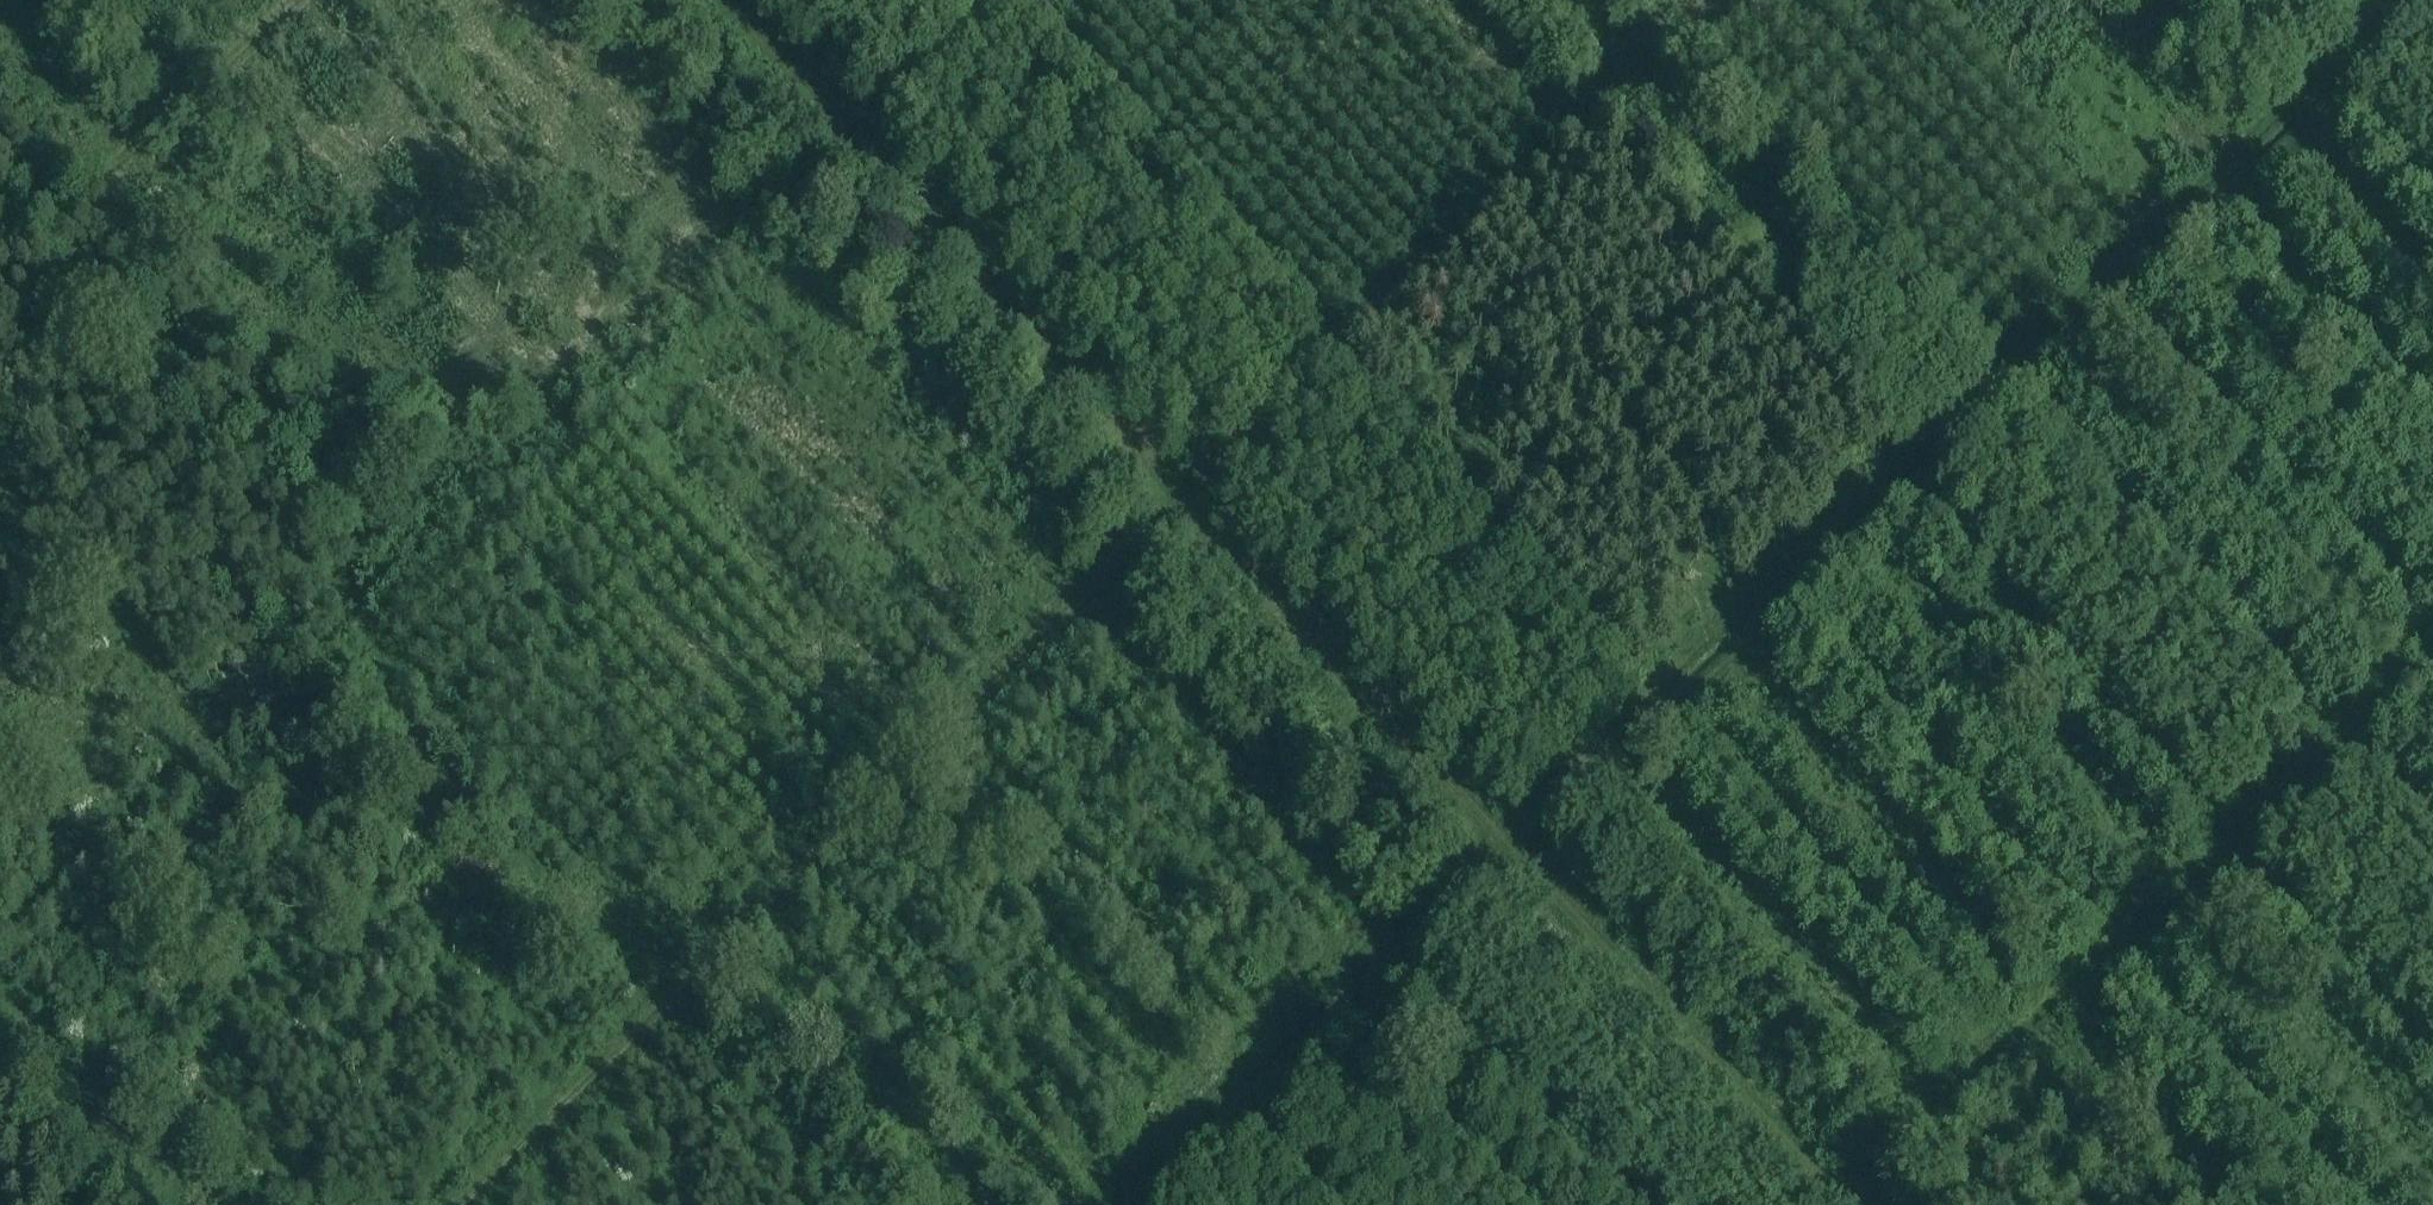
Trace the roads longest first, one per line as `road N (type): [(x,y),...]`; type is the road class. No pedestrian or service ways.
road 1 (track): [(1707,0),(452,1204)]
road 2 (track): [(1841,1204),(731,0)]

